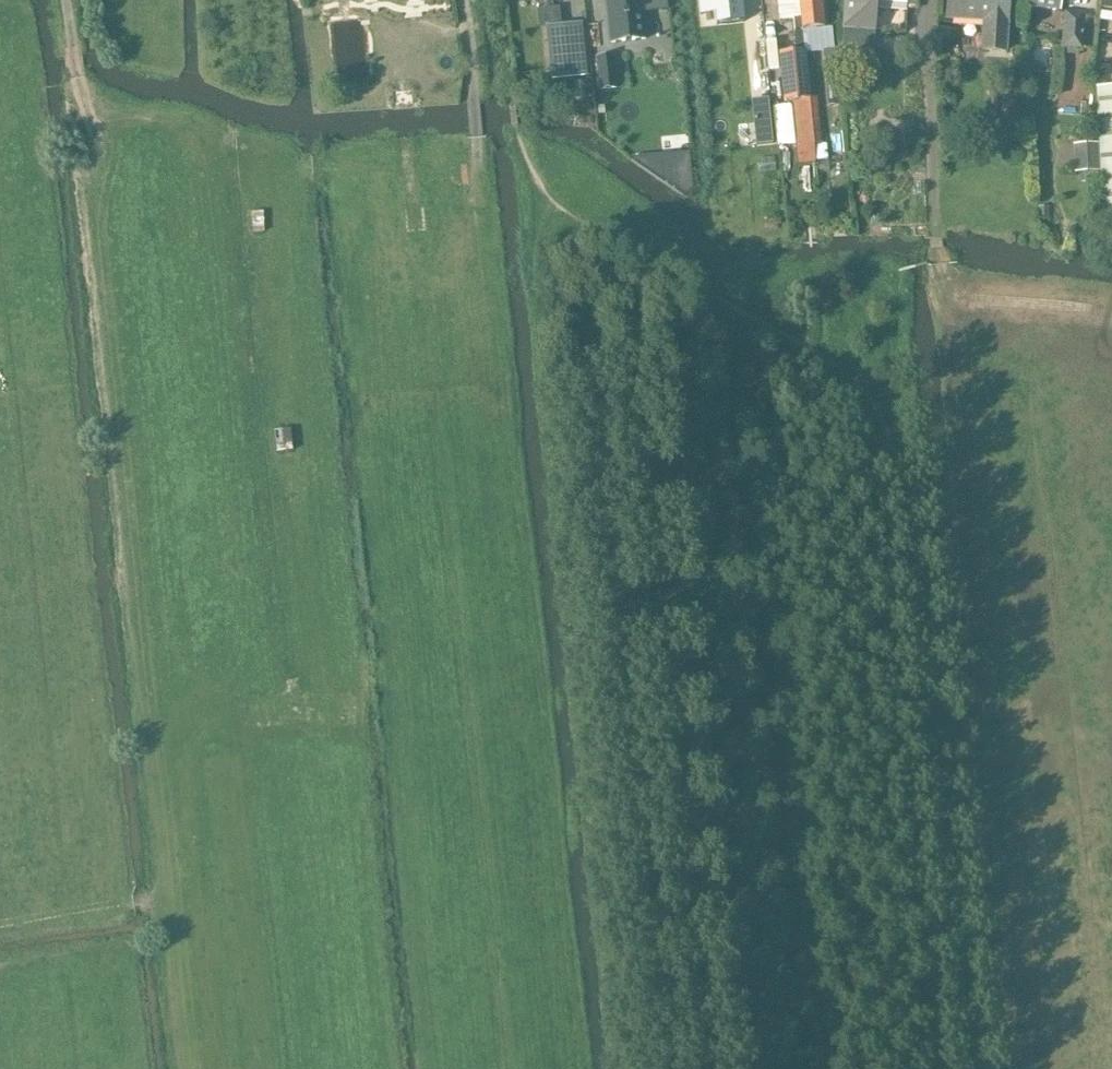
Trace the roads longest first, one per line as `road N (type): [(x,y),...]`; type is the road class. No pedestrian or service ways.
road 1 (track): [(554,203),(537,244),(624,1068)]

